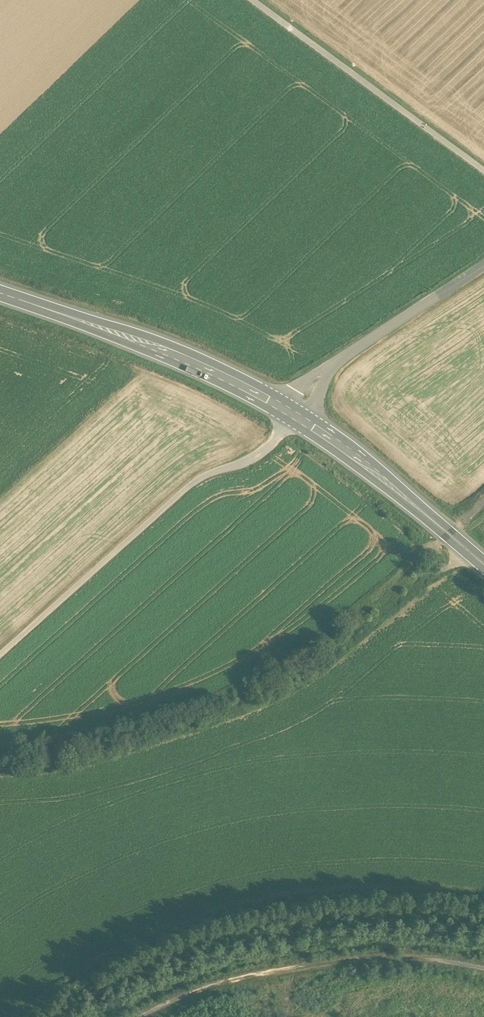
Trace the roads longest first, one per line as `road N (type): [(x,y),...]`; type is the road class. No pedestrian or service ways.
road 1 (unclassified): [(298,414),(271,447),(188,488),(0,656)]
road 2 (track): [(483,969),(364,963),(221,987),(143,1016)]
road 3 (primary): [(0,292),(118,332),(298,414)]
road 4 (track): [(483,170),(252,0)]
road 5 (unclassified): [(483,264),(332,366),(298,414)]
road 6 (primary): [(298,414),(483,565)]

